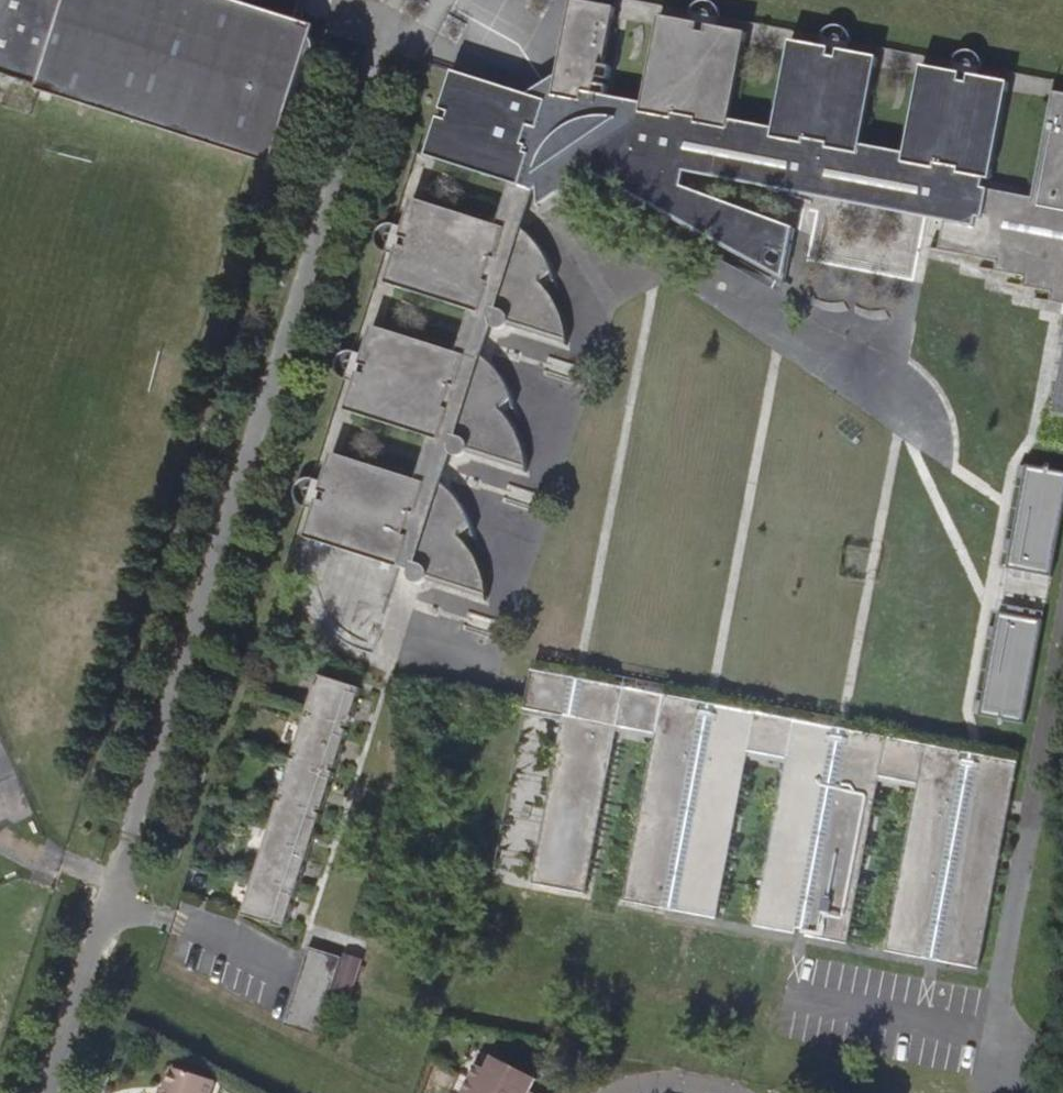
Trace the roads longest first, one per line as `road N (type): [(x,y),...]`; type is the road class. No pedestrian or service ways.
road 1 (residential): [(42,1092),(360,59)]

